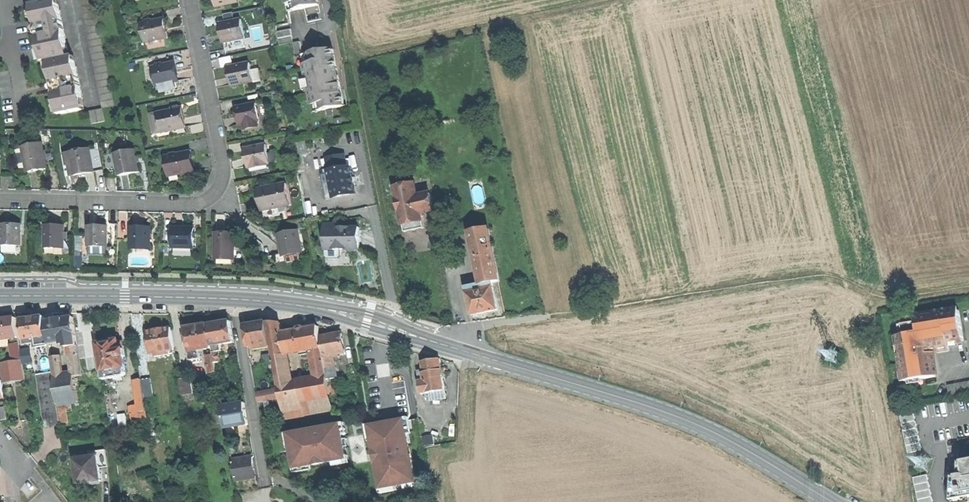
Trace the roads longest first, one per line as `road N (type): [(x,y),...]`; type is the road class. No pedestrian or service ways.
road 1 (secondary): [(425,339),(667,412),(832,501)]
road 2 (track): [(456,349),(482,326),(815,272),(848,275),(871,290)]
road 3 (residential): [(0,199),(185,205),(217,192),(221,151),(190,0)]
road 4 (track): [(353,57),(405,326)]
road 5 (track): [(597,0),(353,57)]
road 6 (secondary): [(0,297),(234,299)]
road 7 (track): [(871,290),(915,501)]
road 8 (residential): [(234,299),(264,483)]
road 9 (secondary): [(425,339),(369,313),(302,306)]
road 10 (secondary): [(302,306),(425,339)]

